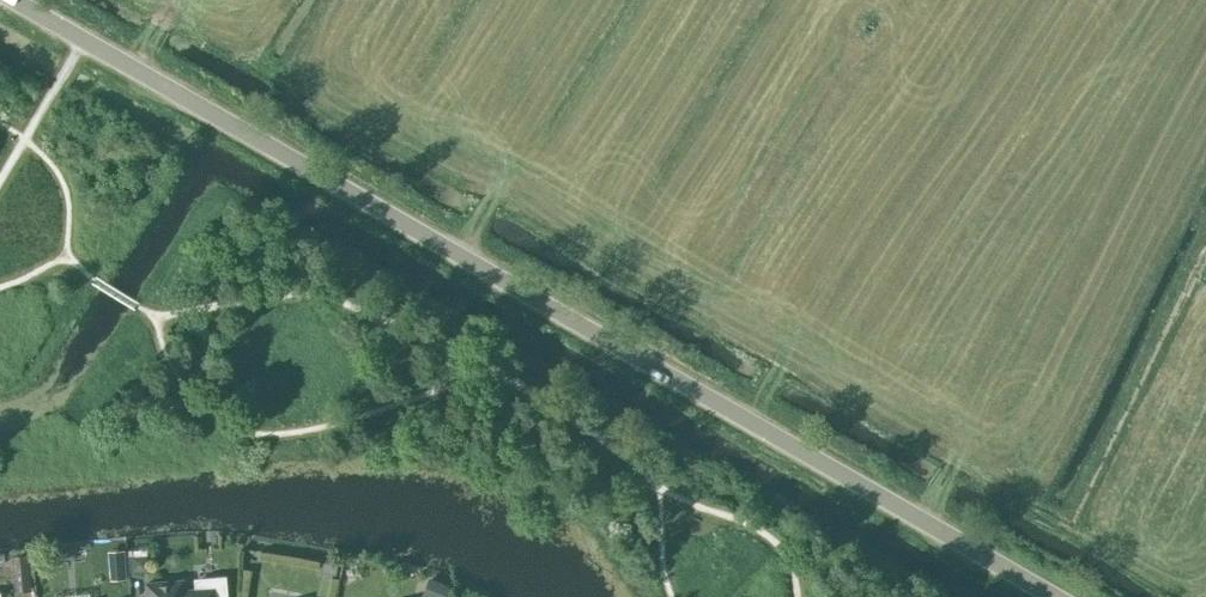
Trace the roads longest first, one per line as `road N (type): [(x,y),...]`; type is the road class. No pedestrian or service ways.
road 1 (unclassified): [(1054,596),(15,0)]

